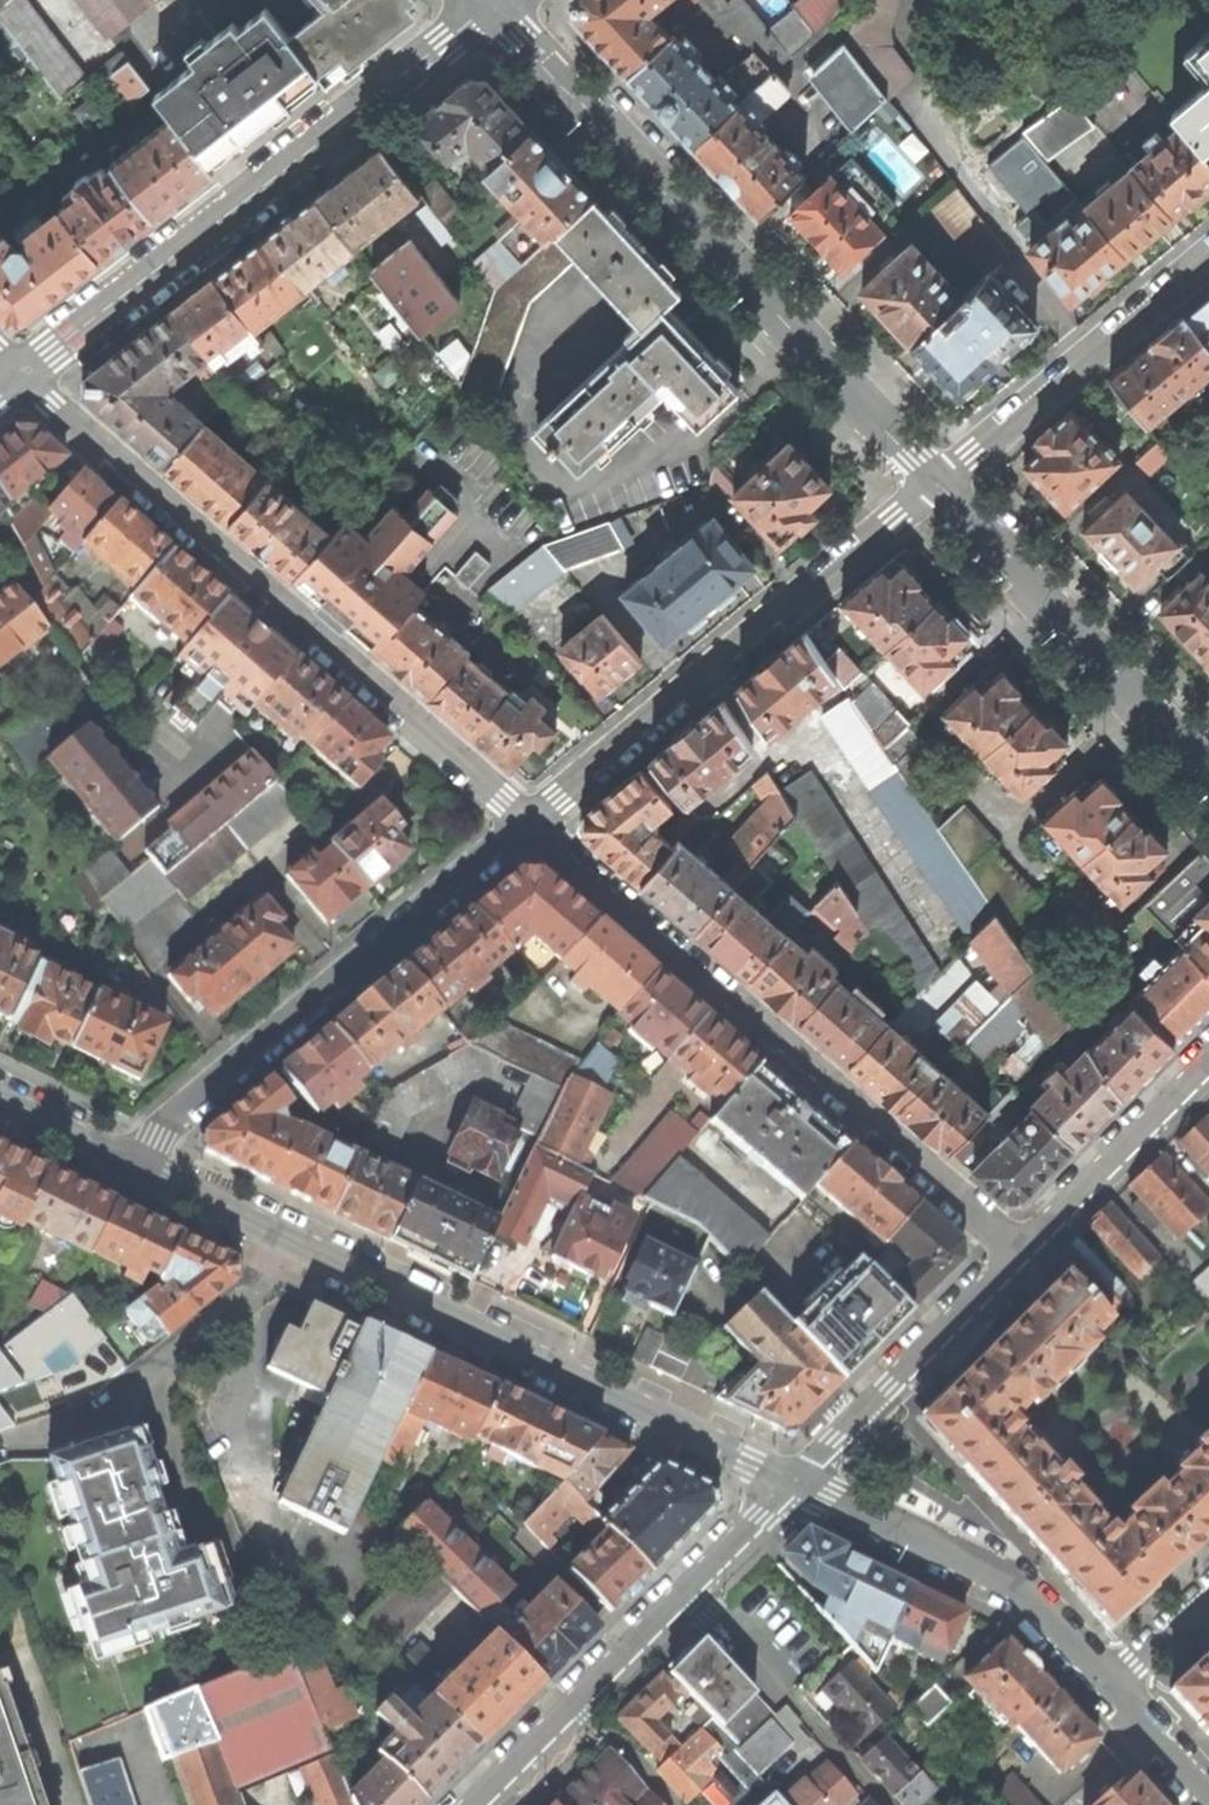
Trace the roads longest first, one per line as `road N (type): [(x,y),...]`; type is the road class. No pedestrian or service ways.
road 1 (residential): [(122,1159),(799,1481)]
road 2 (residential): [(19,376),(529,821)]
road 3 (residential): [(529,821),(1023,1252)]
road 4 (residential): [(934,484),(490,9)]
road 5 (residential): [(19,376),(490,9)]
road 6 (residential): [(122,1159),(529,821)]
road 7 (residential): [(529,821),(934,484)]
road 8 (residential): [(799,1481),(475,1804)]
road 9 (residential): [(1208,780),(934,484)]
road 10 (residential): [(799,1481),(1003,1572),(1106,1684)]
road 11 (residential): [(934,484),(1208,255)]
road 12 (residential): [(1023,1252),(799,1481)]
road 13 (residential): [(1208,1067),(1023,1252)]
road 14 (residential): [(1106,1684),(1208,1797)]
road 15 (residential): [(1208,1591),(1106,1684)]
road 16 (residential): [(0,1100),(122,1159)]

